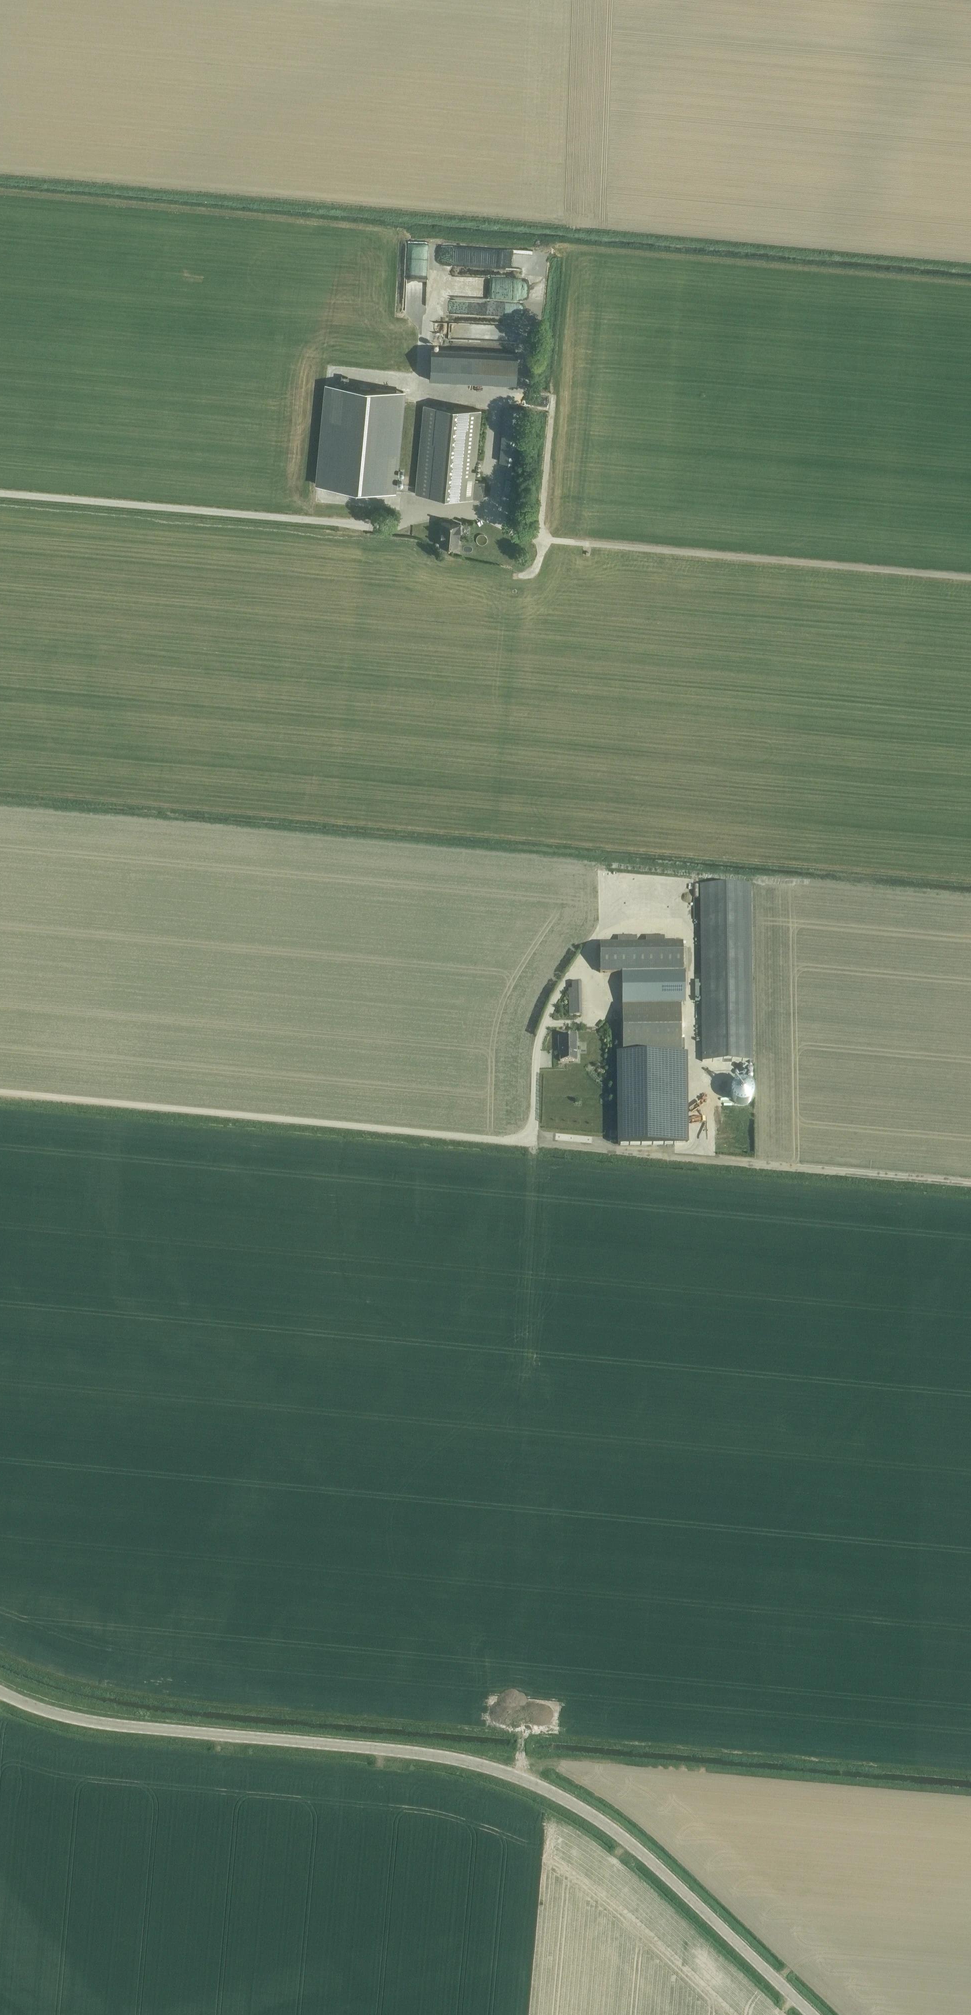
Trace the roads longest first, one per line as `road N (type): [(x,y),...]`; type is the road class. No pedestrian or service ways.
road 1 (tertiary): [(812,2014),(651,1860),(593,1817),(507,1774),(379,1749),(87,1721),(0,1691)]
road 2 (unclassified): [(0,1093),(526,1143),(533,1135),(534,1066)]

